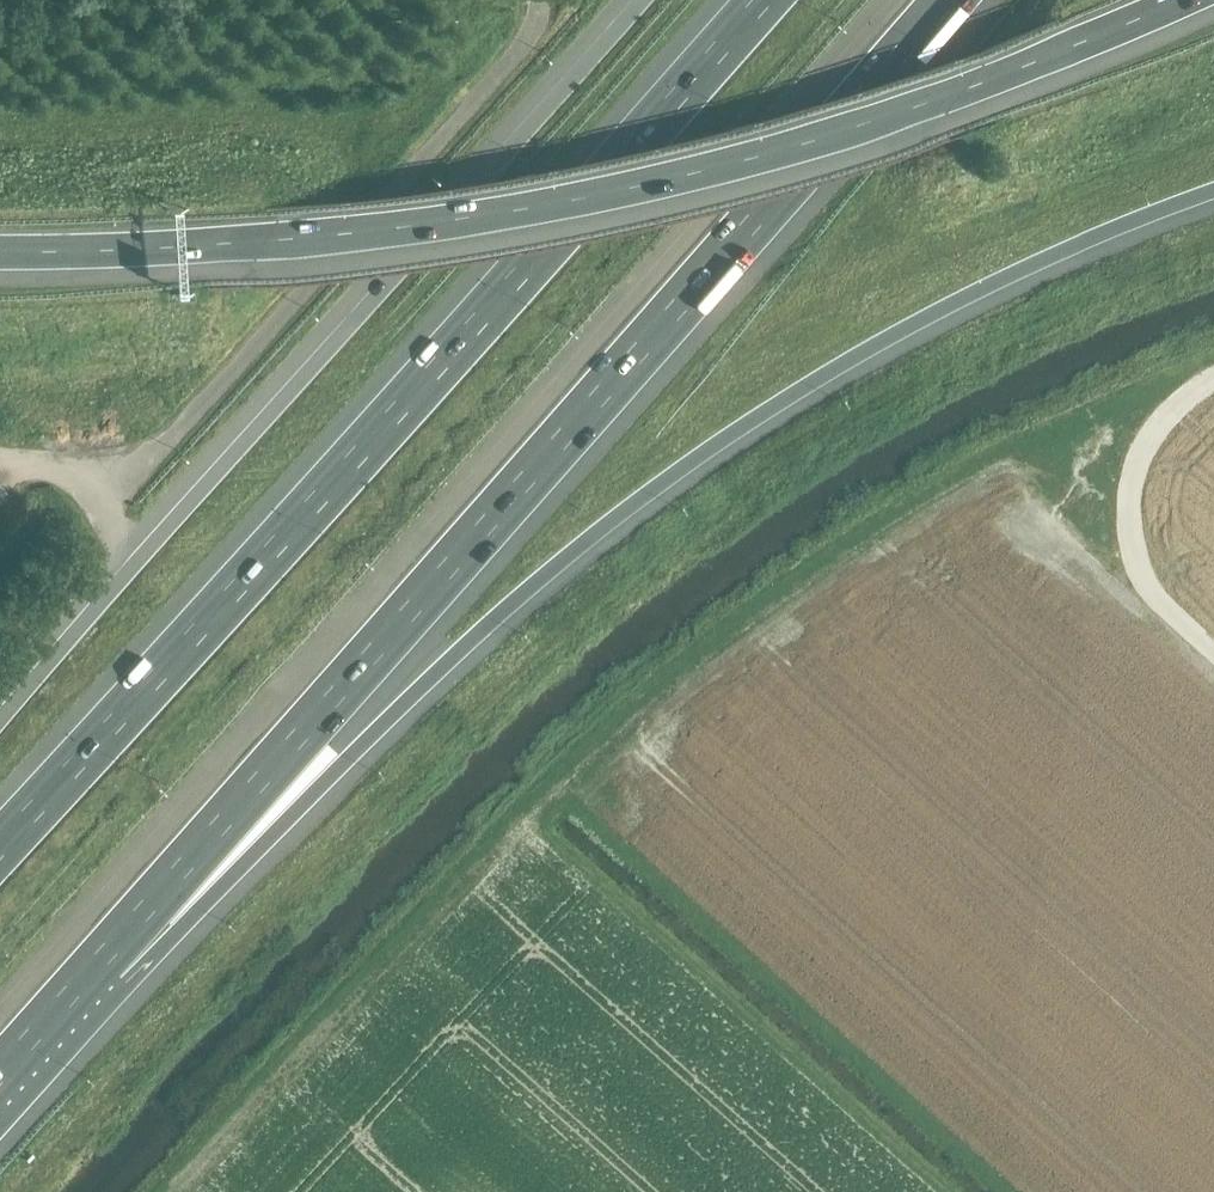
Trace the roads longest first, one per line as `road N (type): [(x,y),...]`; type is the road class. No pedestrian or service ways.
road 1 (motorway): [(101,958),(346,759),(462,645),(648,493),(827,373),(1058,257),(1213,200)]
road 2 (motorway): [(101,958),(949,0)]
road 3 (motorway): [(0,254),(352,232),(635,184),(919,104),(1184,0)]
road 4 (motorway): [(760,0),(0,847)]
road 5 (motorway): [(643,0),(0,720)]
road 6 (motorway): [(0,1071),(101,958)]

